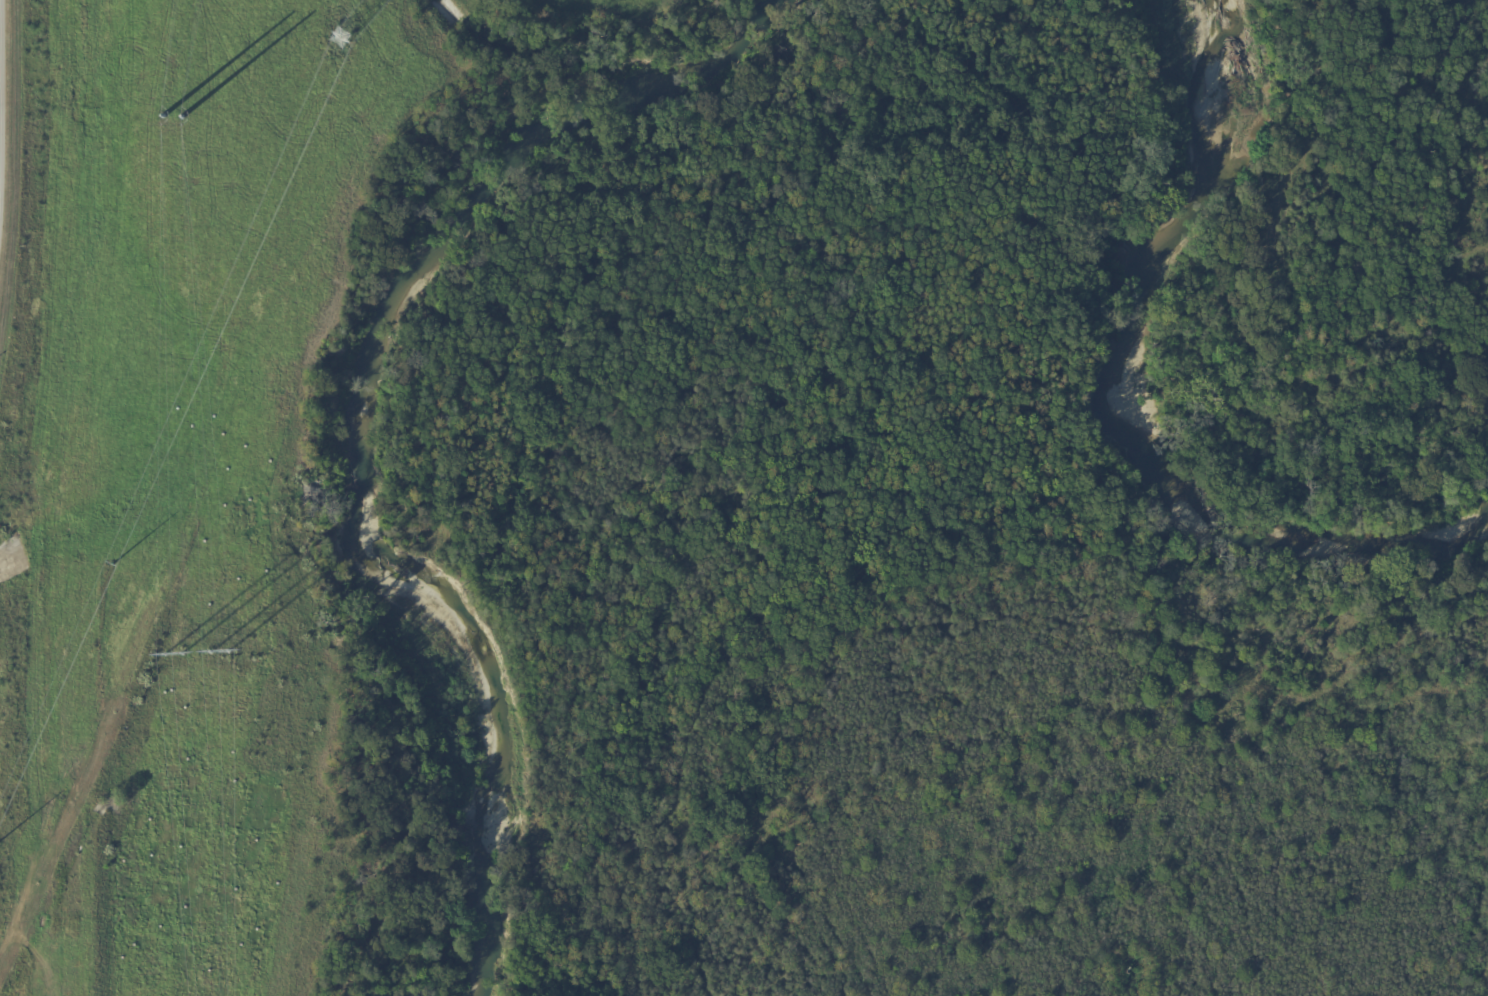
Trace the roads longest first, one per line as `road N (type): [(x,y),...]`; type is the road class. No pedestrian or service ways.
road 1 (tertiary): [(0,126),(1,0)]

